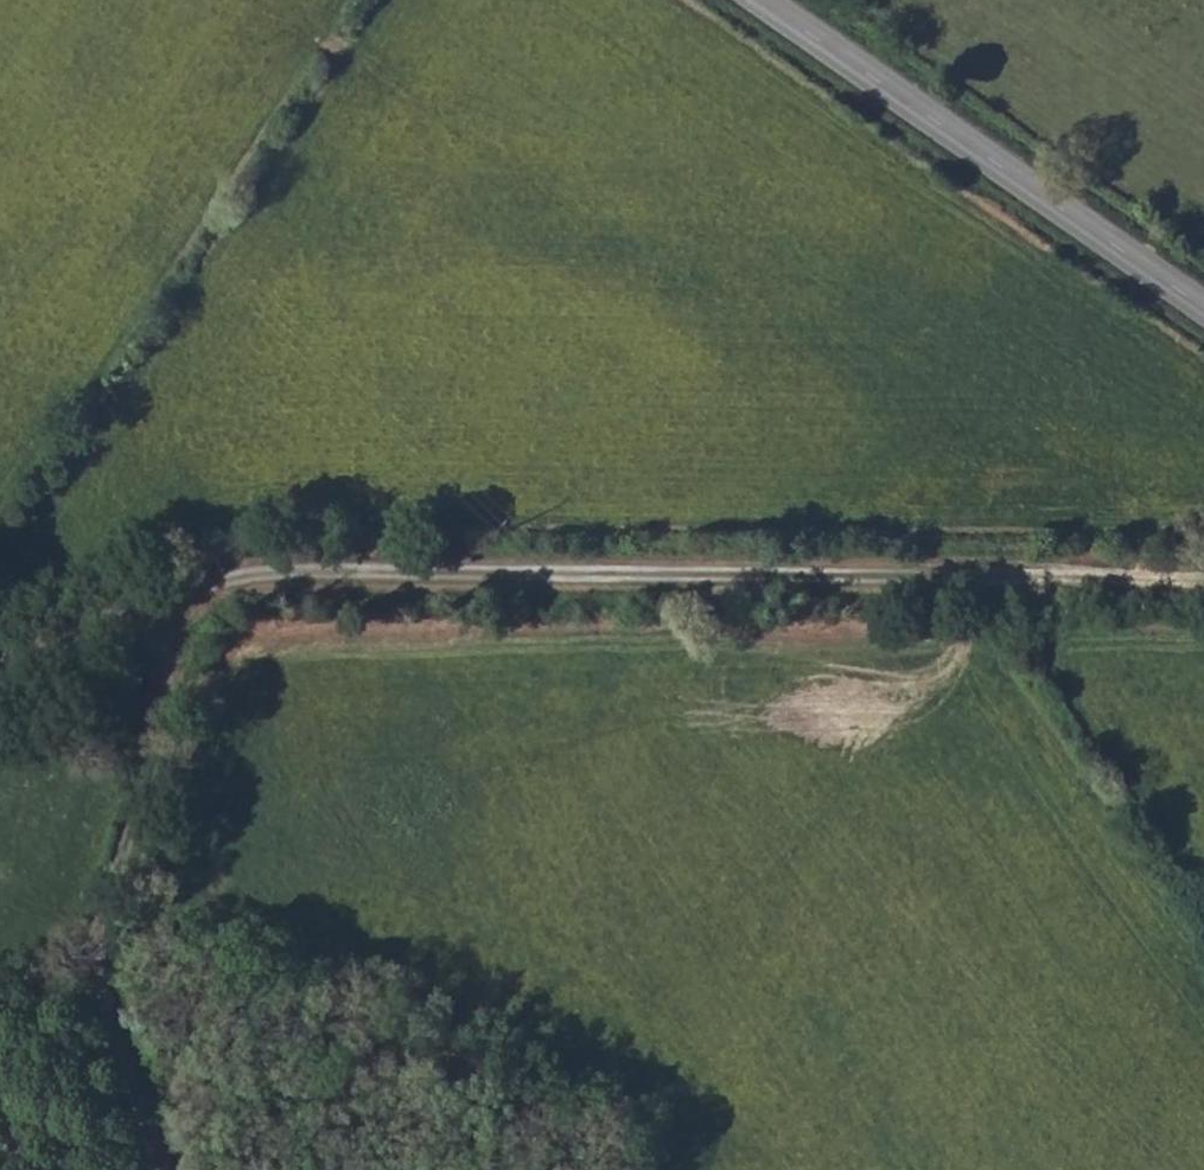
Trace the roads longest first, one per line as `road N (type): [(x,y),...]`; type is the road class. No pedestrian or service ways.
road 1 (track): [(0,648),(246,573),(1203,590)]
road 2 (track): [(163,1169),(102,995),(109,882),(188,590)]
road 3 (secondary): [(753,0),(1203,313)]

